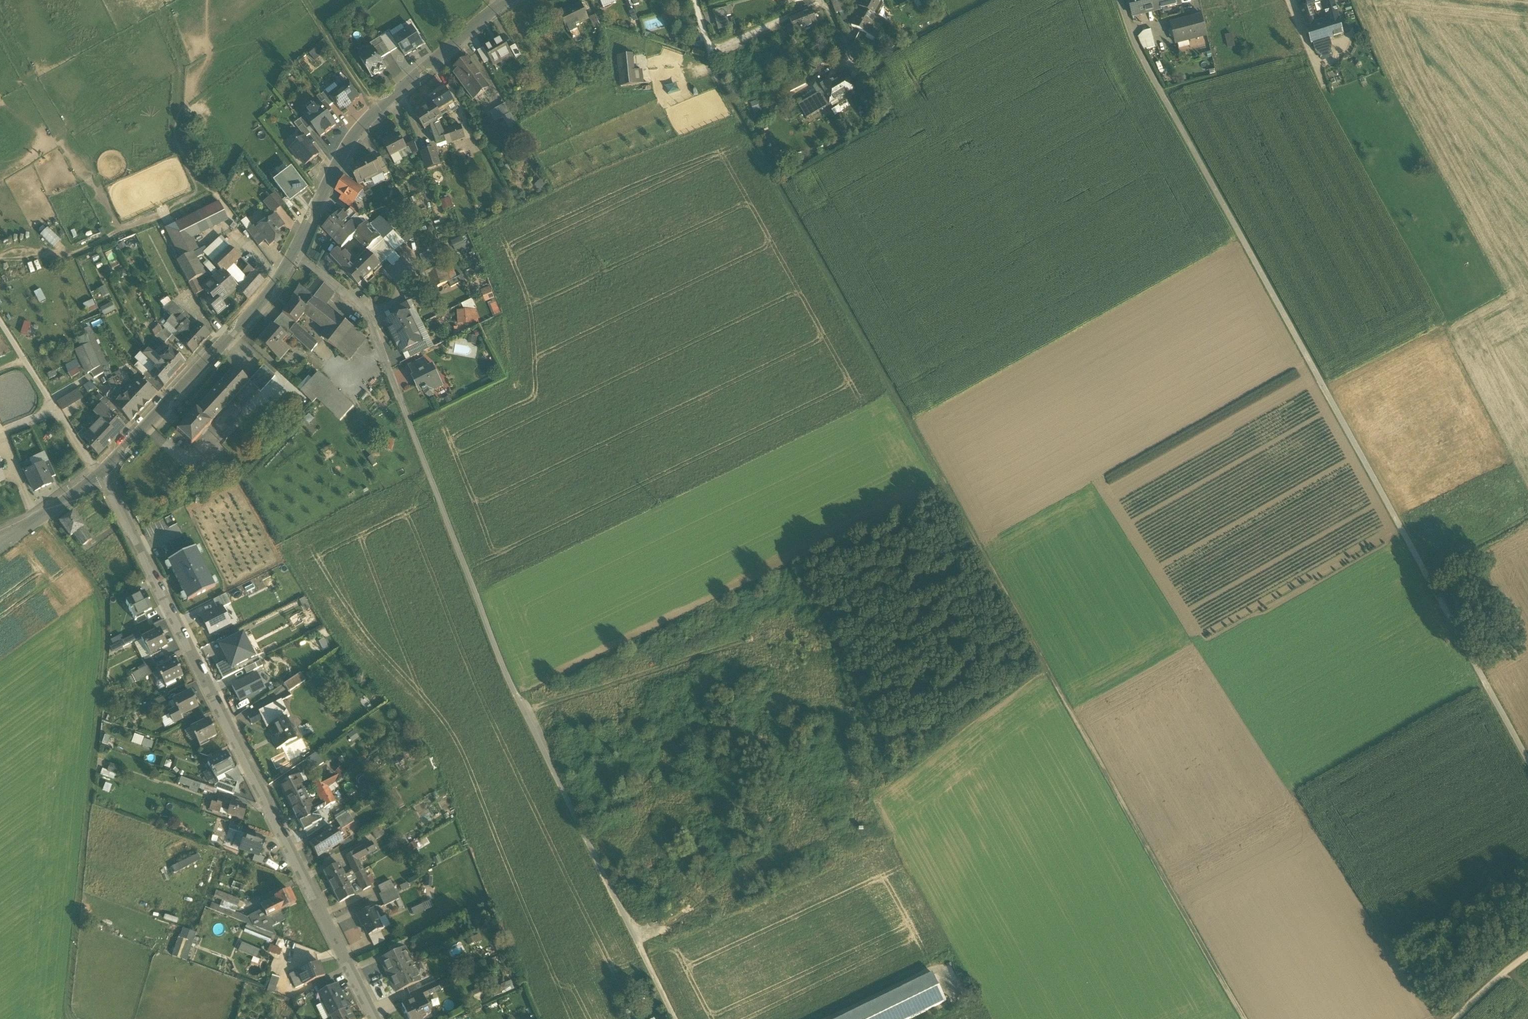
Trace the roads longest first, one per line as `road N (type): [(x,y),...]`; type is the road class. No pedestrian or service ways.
road 1 (track): [(694,0),(723,89),(1243,1018)]
road 2 (track): [(1527,762),(1136,47)]
road 3 (residential): [(508,0),(366,121),(265,296),(103,474)]
road 4 (residential): [(103,474),(375,1018)]
road 5 (track): [(43,519),(110,606),(77,900)]
road 6 (track): [(103,474),(85,460),(0,325)]
road 7 (track): [(306,0),(379,110)]
road 8 (track): [(69,1018),(77,900)]

